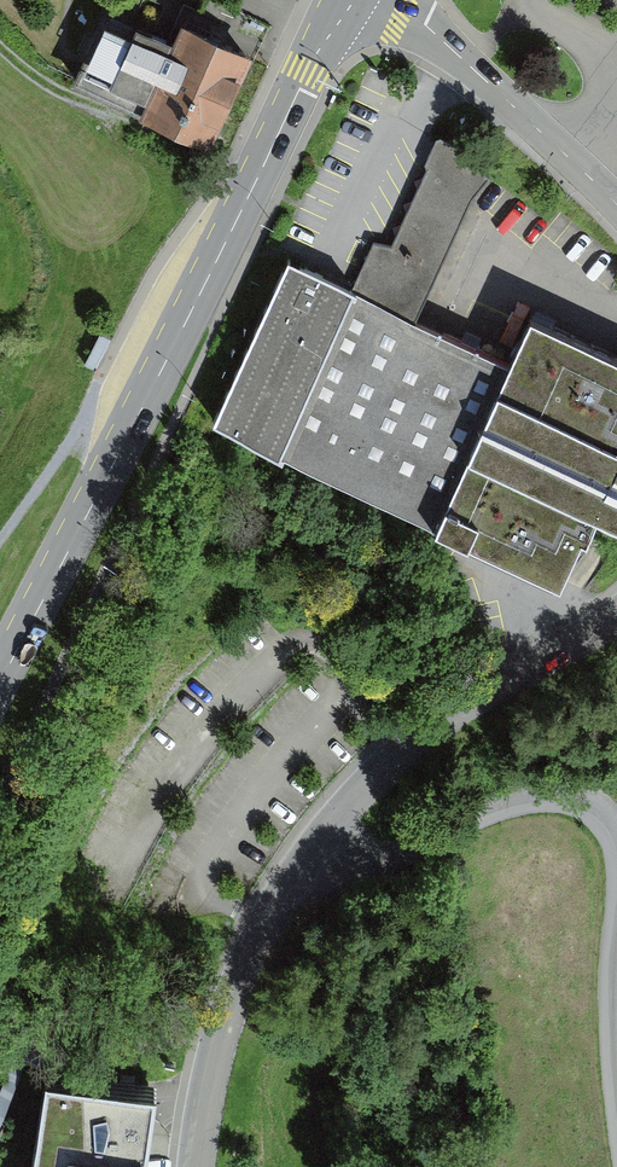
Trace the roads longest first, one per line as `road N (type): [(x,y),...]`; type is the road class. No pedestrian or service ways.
road 1 (primary): [(342,0),(0,688)]
road 2 (unclassified): [(616,614),(417,746),(298,862),(233,977),(189,1166)]
road 3 (track): [(298,862),(347,873),(508,817),(563,808),(605,827),(616,854)]
road 4 (unclassified): [(396,0),(616,207)]
road 5 (track): [(616,911),(610,1008),(616,1081)]
road 6 (track): [(115,120),(67,97),(0,37)]

